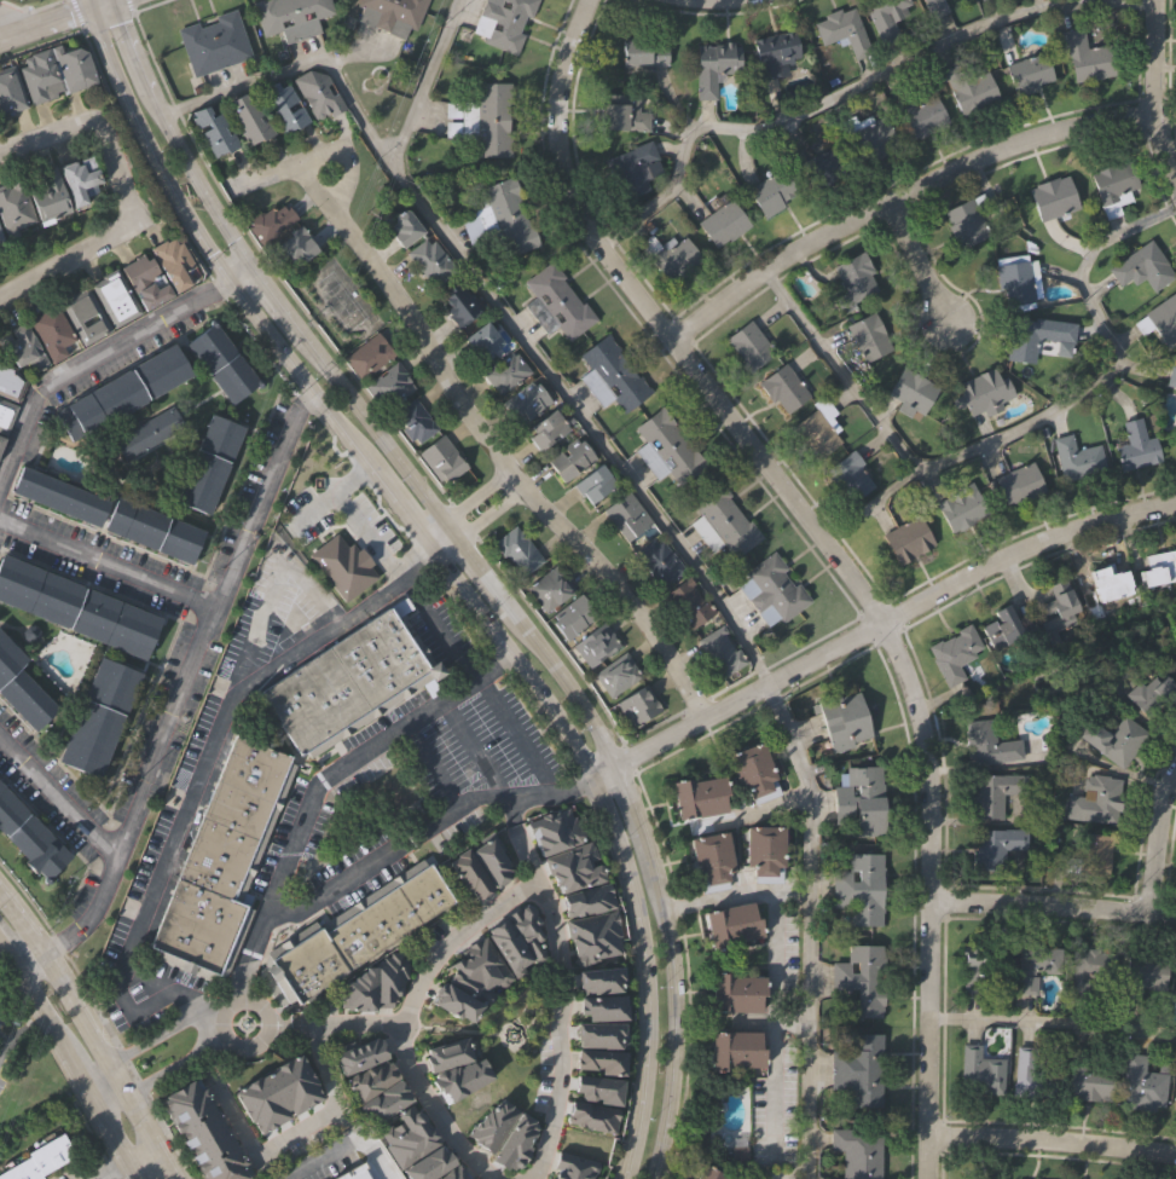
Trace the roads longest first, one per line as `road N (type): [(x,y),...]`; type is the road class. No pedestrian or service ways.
road 1 (residential): [(589,0),(560,96),(566,181),(585,224),(858,585),(910,681),(931,785),(929,1178)]
road 2 (residential): [(705,715),(516,476),(302,161),(234,187)]
road 3 (tertiary): [(433,544),(578,735),(633,888),(645,1044),(617,1178)]
road 4 (residential): [(1175,503),(1031,547),(619,765)]
road 5 (tertiary): [(86,12),(184,208),(383,478)]
road 6 (residential): [(1158,114),(984,160),(761,270),(668,336)]
road 7 (tertiary): [(448,518),(241,247),(168,115)]
road 8 (residential): [(541,882),(438,949),(412,1021),(422,1088),(476,1161),(508,1178)]
road 9 (residential): [(0,155),(103,128),(139,221),(0,300)]
road 10 (tertiary): [(177,1178),(51,954),(0,892)]
road 11 (tertiary): [(650,1178),(676,1052),(668,923),(656,871)]
road 12 (residential): [(541,882),(564,966),(566,1046),(539,1178)]
road 13 (tertiary): [(0,947),(143,1178)]
road 14 (residential): [(1175,1151),(929,1135)]
road 15 (residential): [(1175,918),(1039,902),(931,902)]
road 16 (tertiary): [(619,765),(514,606)]
road 17 (residential): [(1157,0),(1158,114),(1175,186)]
road 18 (residential): [(412,1021),(265,1022)]
road 19 (residential): [(1175,771),(1163,803),(1151,914)]
road 20 (tertiary): [(334,369),(314,363),(247,278),(232,279)]
road 21 (residential): [(892,204),(950,325)]

